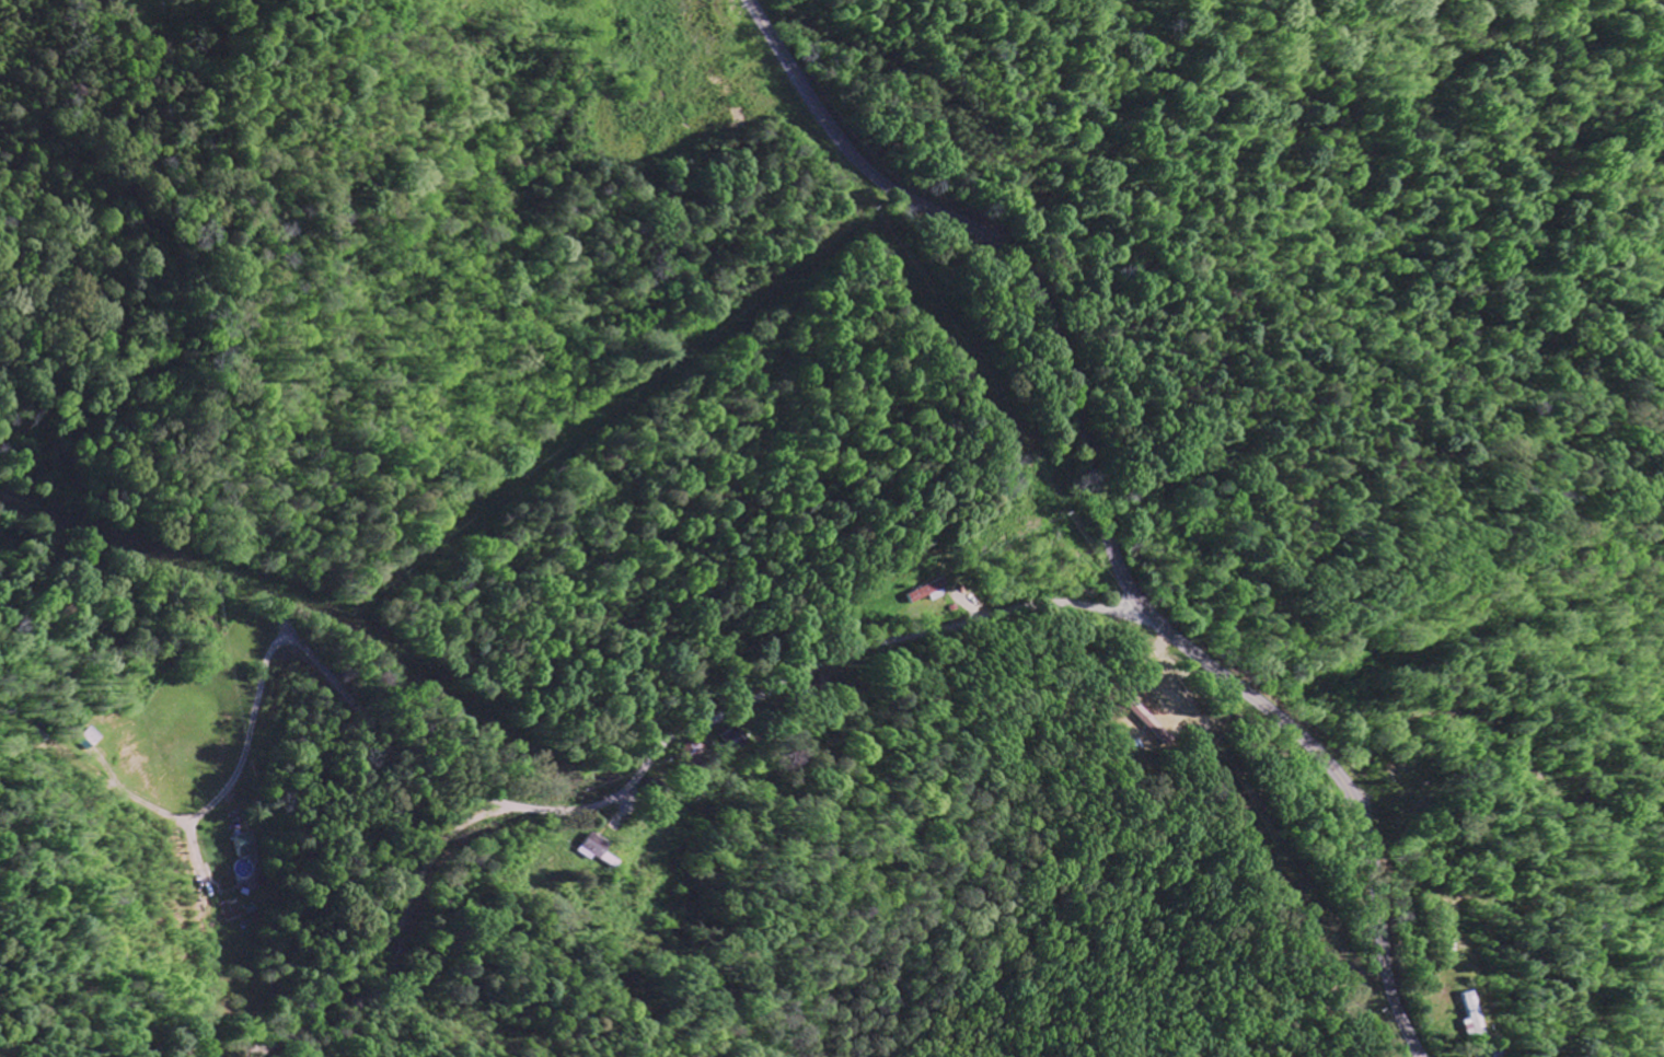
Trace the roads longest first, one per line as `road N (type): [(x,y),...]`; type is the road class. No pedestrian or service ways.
road 1 (tertiary): [(1416,1056),(1388,983),(1373,867),(1354,803),(1321,759),(1170,634),(1130,584),(1029,278),(991,242),(901,198),(857,163),(749,0)]
road 2 (residential): [(544,809),(613,801),(679,735),(869,643),(1044,603),(1156,618)]
road 3 (residential): [(1178,640),(1267,659),(1394,653),(1500,596),(1583,570),(1663,574)]
road 4 (track): [(0,370),(76,360),(82,503),(111,588),(131,608),(178,637),(229,608),(277,616)]
road 5 (residential): [(277,616),(394,752),(428,777),(544,809)]

